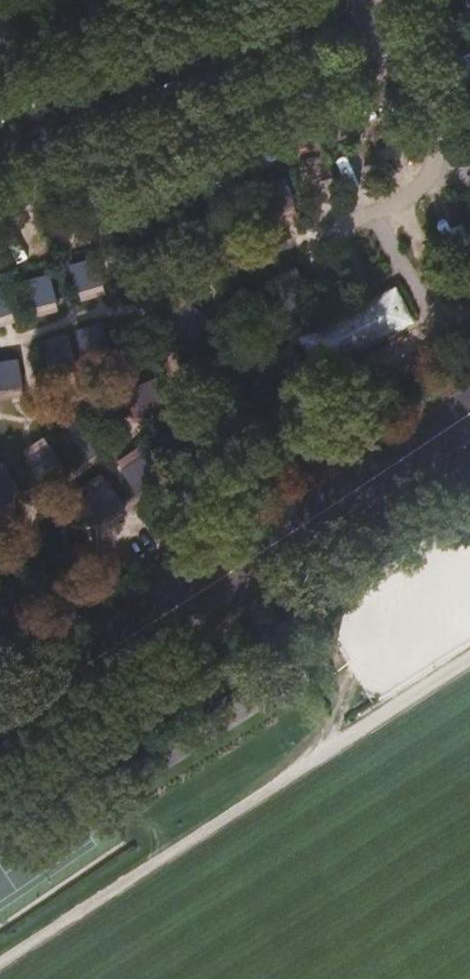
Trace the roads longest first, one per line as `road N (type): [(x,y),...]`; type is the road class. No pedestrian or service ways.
road 1 (primary): [(469,413),(0,717)]

